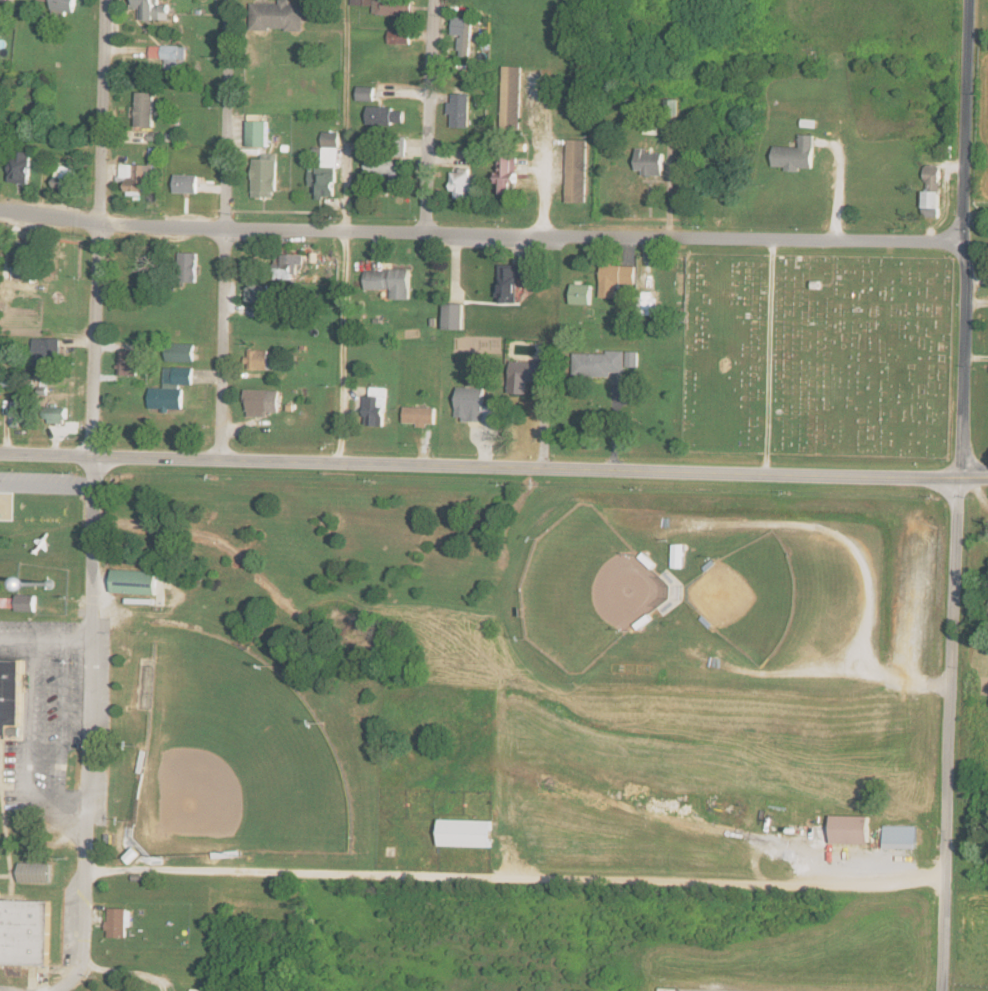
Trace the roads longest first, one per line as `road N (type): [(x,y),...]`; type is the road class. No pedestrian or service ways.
road 1 (residential): [(941,990),(969,0)]
road 2 (tertiary): [(0,454),(987,479)]
road 3 (residential): [(960,241),(171,232),(0,217)]
road 4 (residential): [(86,869),(668,879),(861,892),(920,883)]
road 5 (residential): [(49,990),(85,953),(91,457)]
road 6 (residential): [(223,465),(229,0)]
road 7 (residential): [(91,457),(105,0)]
road 8 (residential): [(427,233),(435,0)]
road 9 (residential): [(543,81),(542,239)]

